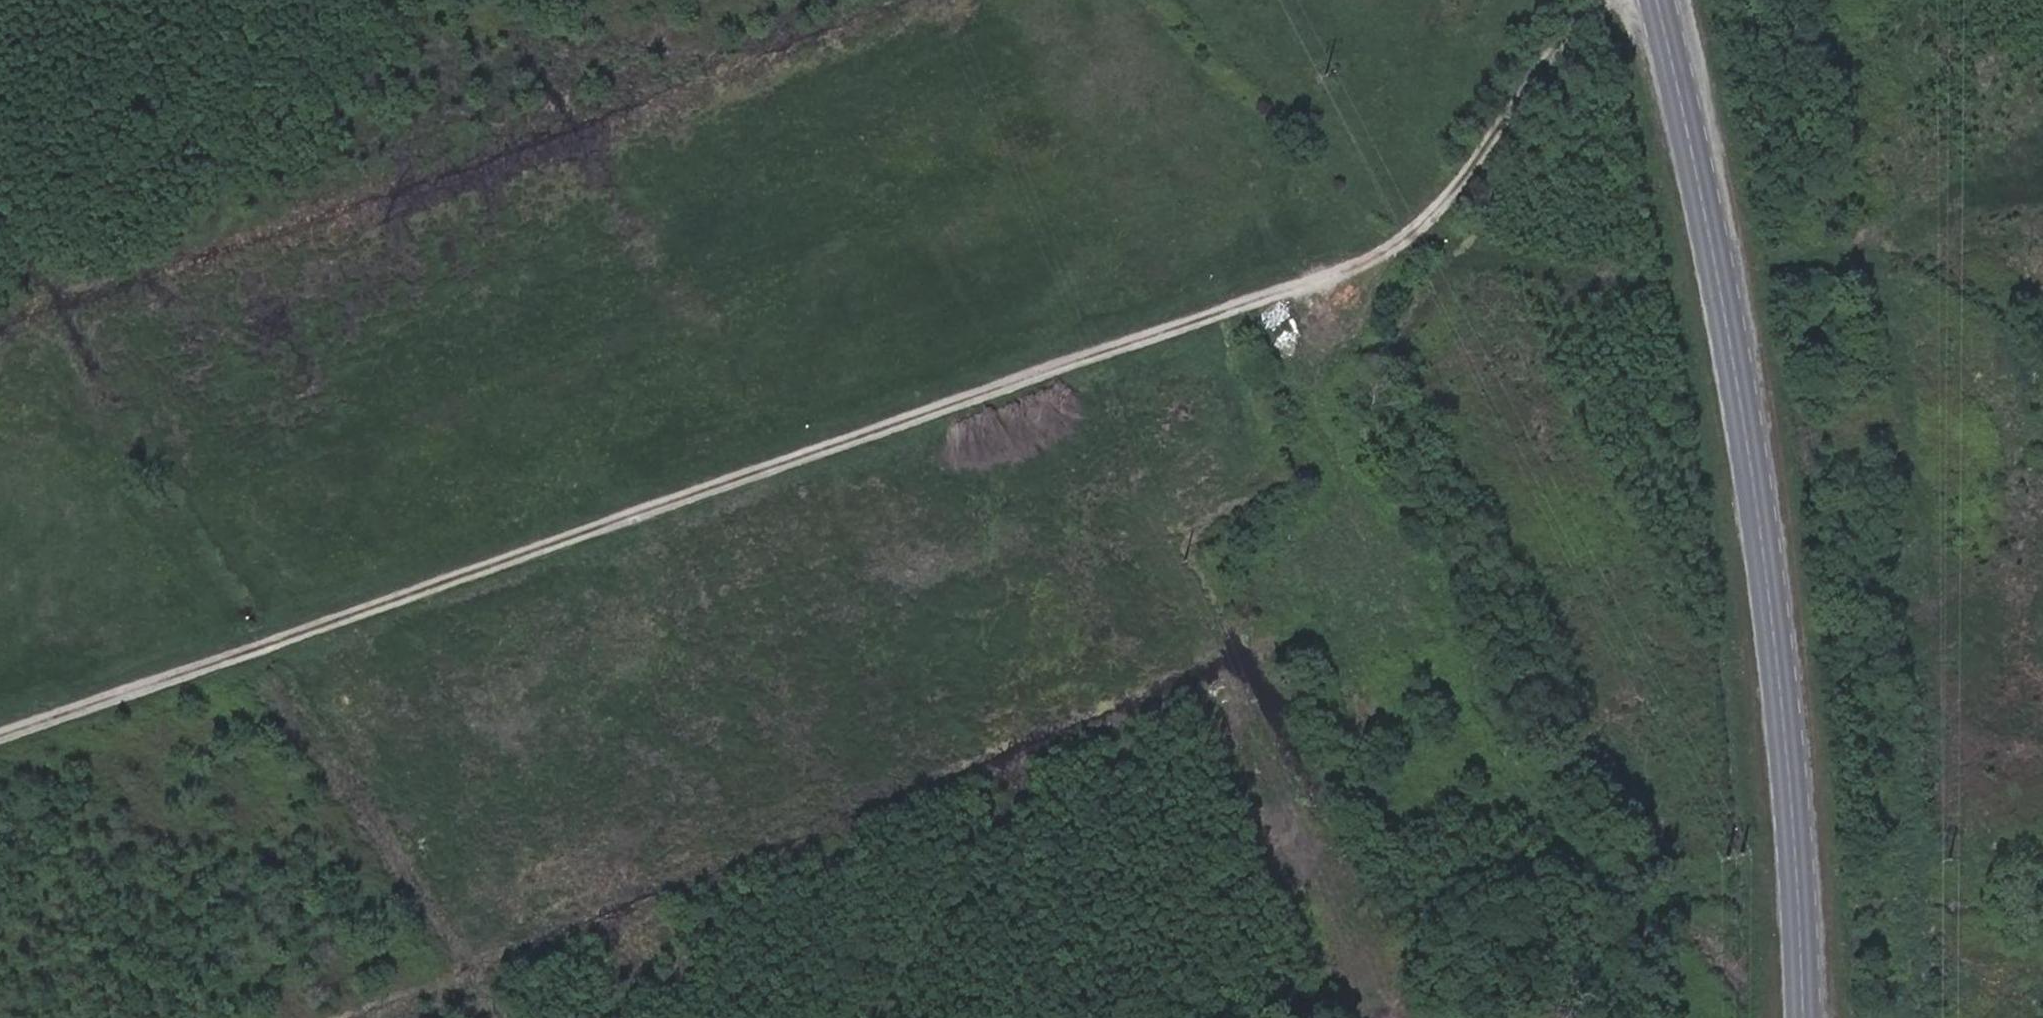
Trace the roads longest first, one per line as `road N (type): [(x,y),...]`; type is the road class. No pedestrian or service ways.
road 1 (track): [(1588,0),(1444,208),(1319,283),(0,735)]
road 2 (secondary): [(1659,0),(1724,306),(1771,583),(1806,1017)]

